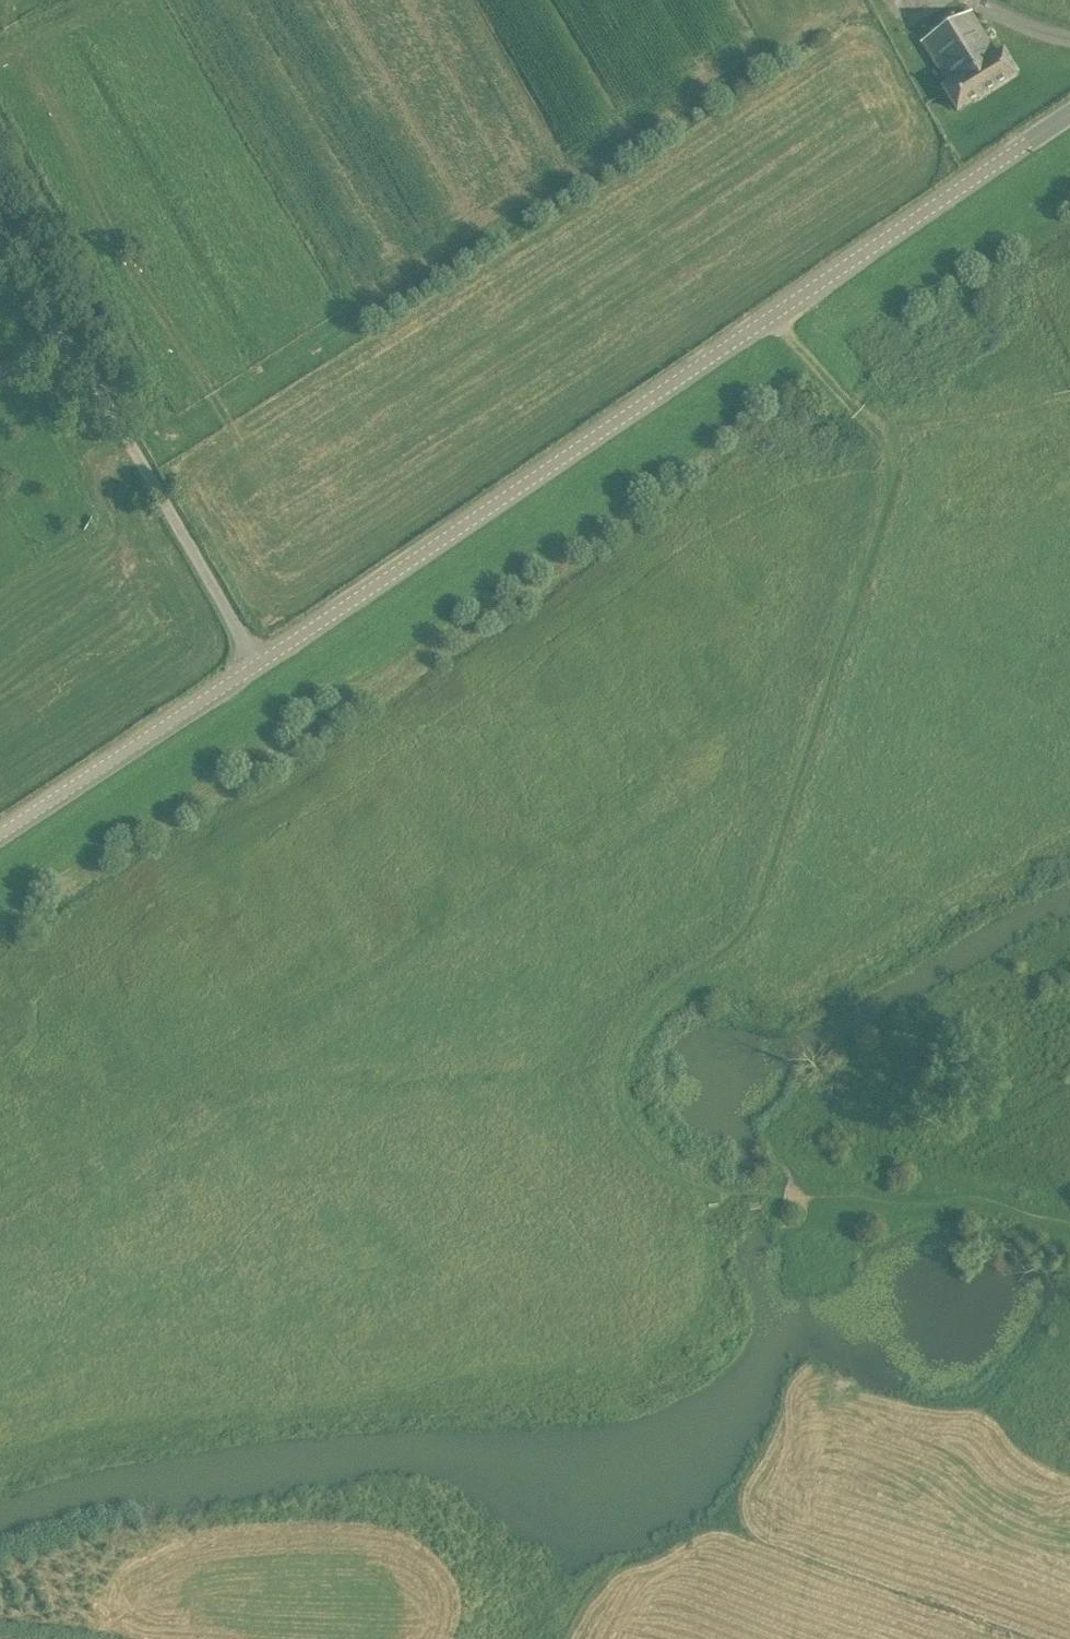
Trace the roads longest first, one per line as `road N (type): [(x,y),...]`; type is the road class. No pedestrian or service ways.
road 1 (tertiary): [(259,665),(1069,113)]
road 2 (unclassified): [(259,665),(0,216)]
road 3 (tertiary): [(0,830),(259,665)]
road 4 (track): [(871,429),(767,317)]

